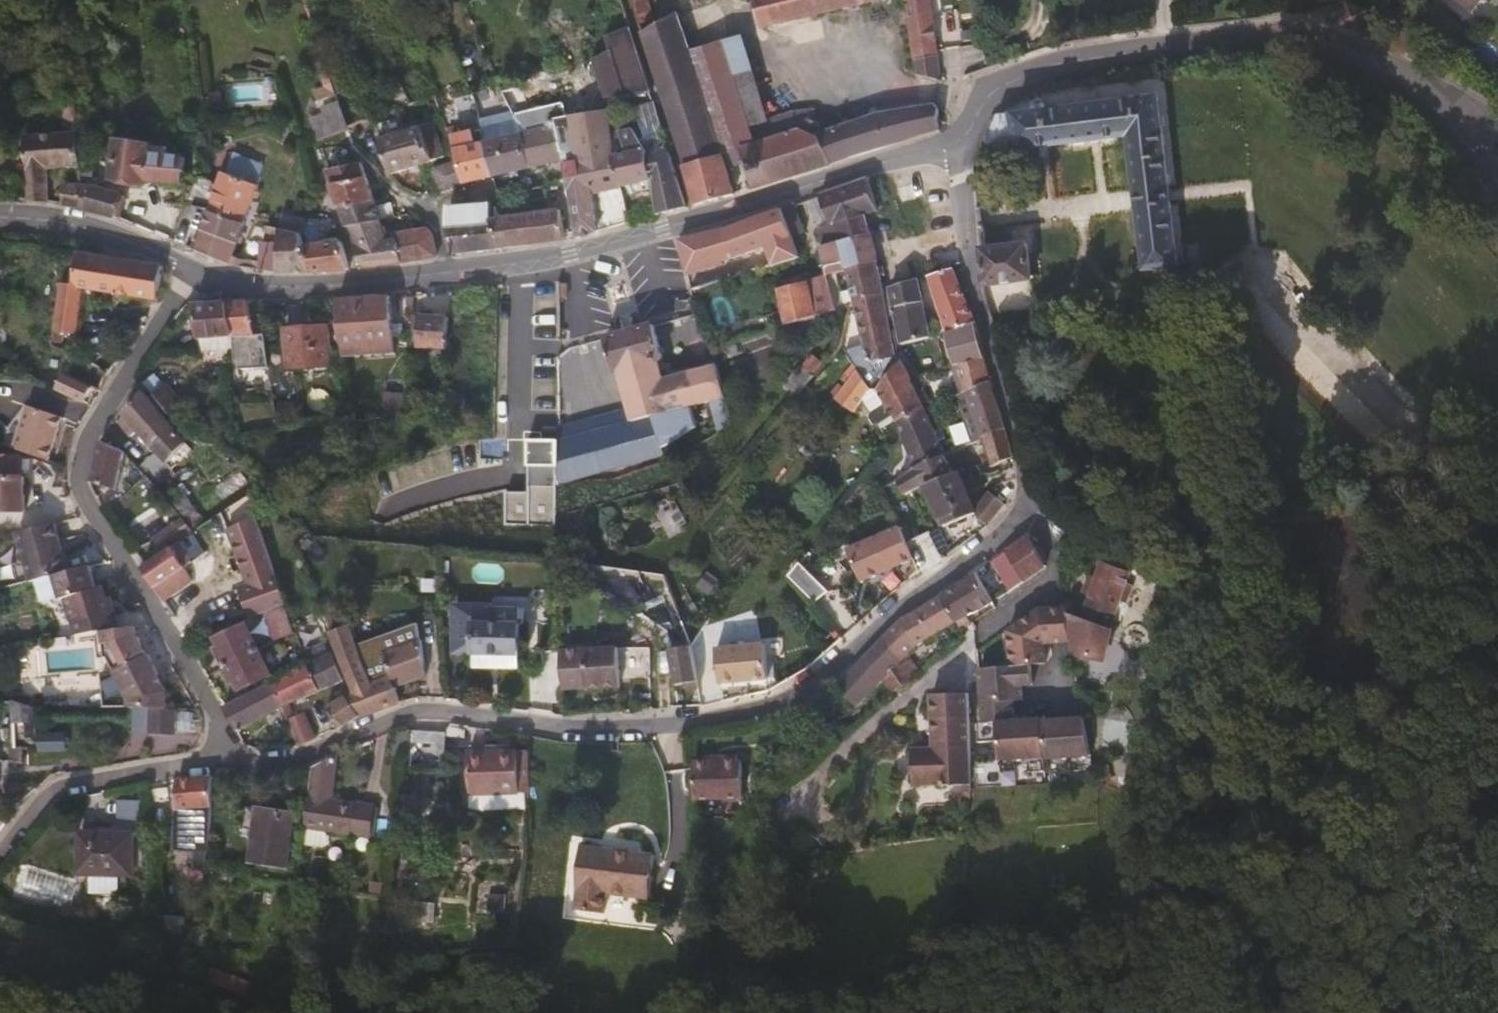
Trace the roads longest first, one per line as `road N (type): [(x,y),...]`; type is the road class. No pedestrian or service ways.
road 1 (residential): [(958,141),(971,280),(1024,465),(1028,507),(1008,532),(885,619),(807,689),(772,707),(694,722),(601,726),(510,724),(434,712),(395,717),(296,757),(232,762)]
road 2 (tertiary): [(196,268),(232,281),(334,286),(522,261),(663,229),(958,141)]
road 3 (residential): [(232,762),(212,705),(81,493),(91,433),(196,268)]
road 4 (tertiary): [(958,141),(988,98),(1075,59),(1307,39),(1356,51),(1418,82)]
road 5 (residential): [(232,762),(184,763),(65,786),(23,819),(0,851)]
road 6 (tertiary): [(0,218),(98,233),(196,268)]
road 7 (tertiary): [(1418,82),(1497,188)]

